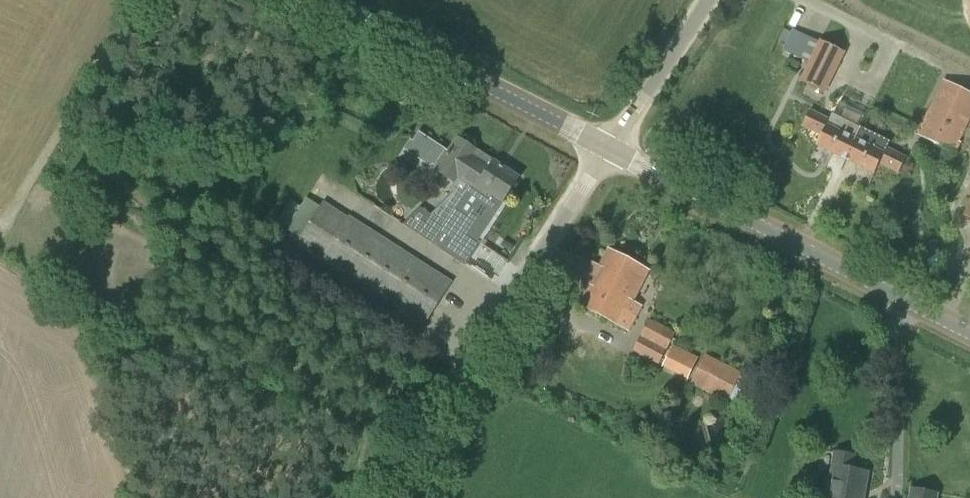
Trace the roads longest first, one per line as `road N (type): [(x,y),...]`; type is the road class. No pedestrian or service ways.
road 1 (tertiary): [(398,497),(454,390),(612,149)]
road 2 (secondary): [(612,149),(969,334)]
road 3 (secondary): [(315,0),(612,149)]
road 4 (tertiary): [(612,149),(709,0)]

